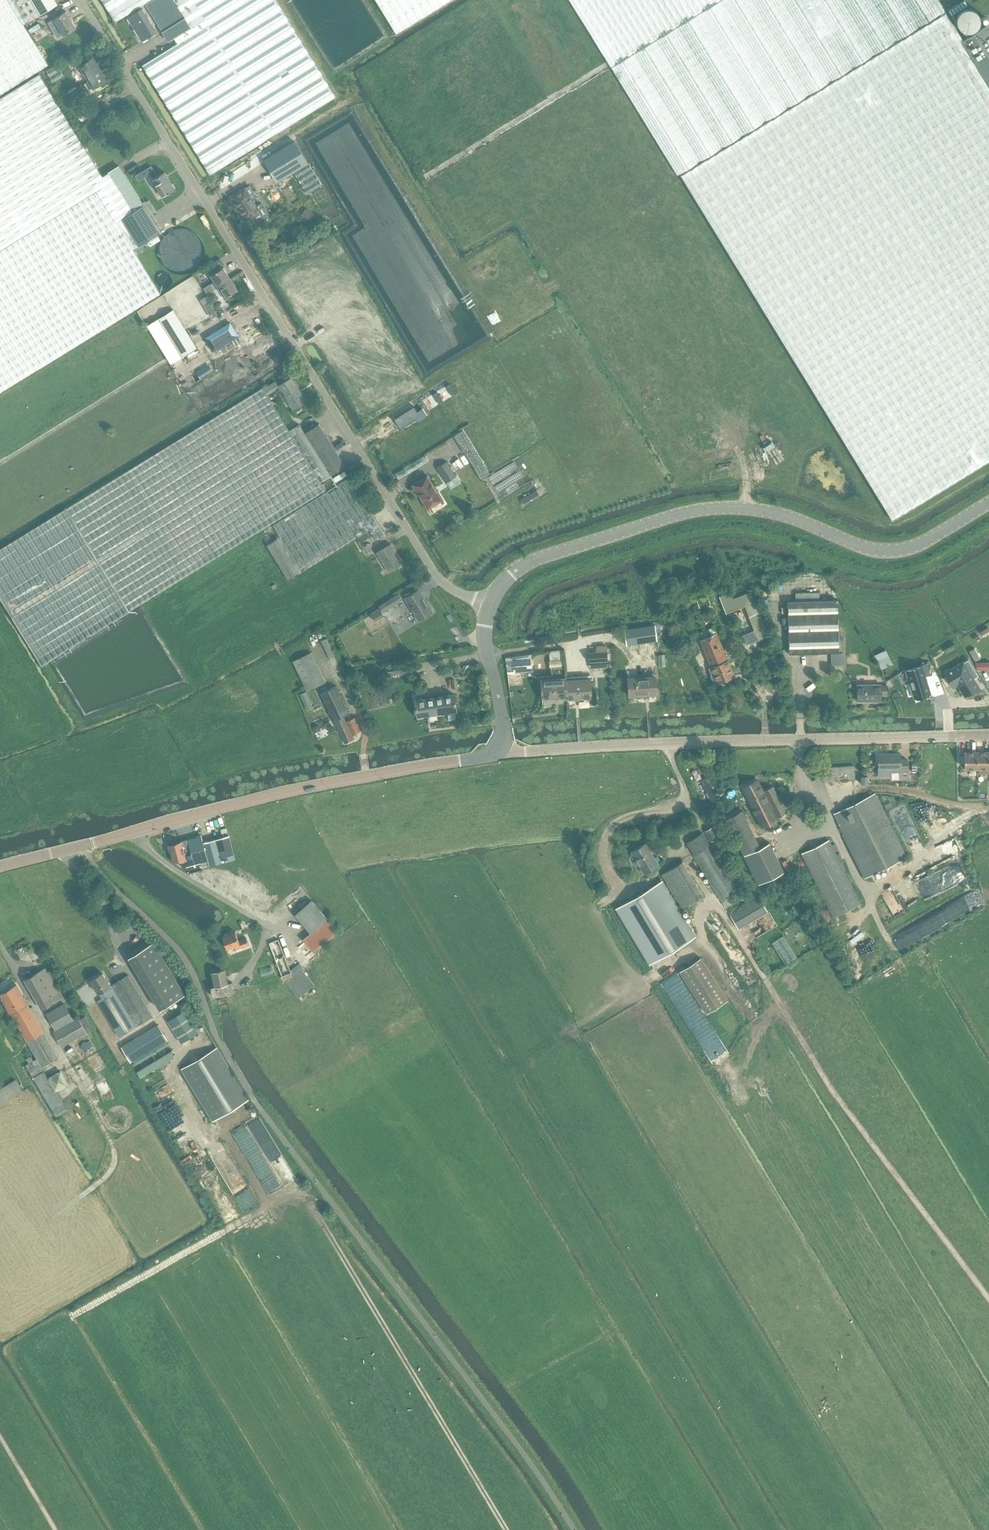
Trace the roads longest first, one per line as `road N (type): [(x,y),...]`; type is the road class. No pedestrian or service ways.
road 1 (track): [(988,1300),(849,1114),(708,898),(677,845),(701,824),(690,801),(609,826),(602,847),(621,891),(592,909)]
road 2 (unclassified): [(490,603),(438,580),(80,0)]
road 3 (track): [(71,1317),(269,1205),(304,1195),(507,1529)]
road 4 (tertiary): [(988,504),(892,551),(771,512),(701,510),(532,562),(490,603)]
road 5 (tertiary): [(0,867),(302,788),(497,751)]
road 6 (residential): [(497,751),(800,741)]
road 7 (residential): [(988,736),(800,741)]
road 8 (track): [(69,1067),(113,1161),(65,1209)]
road 9 (track): [(199,190),(343,103)]
road 10 (track): [(569,1029),(703,946)]
road 11 (tertiary): [(497,751),(501,722),(483,629),(490,603)]
road 12 (track): [(708,898),(699,916),(703,946),(759,1026)]
road 13 (track): [(988,806),(860,787)]

